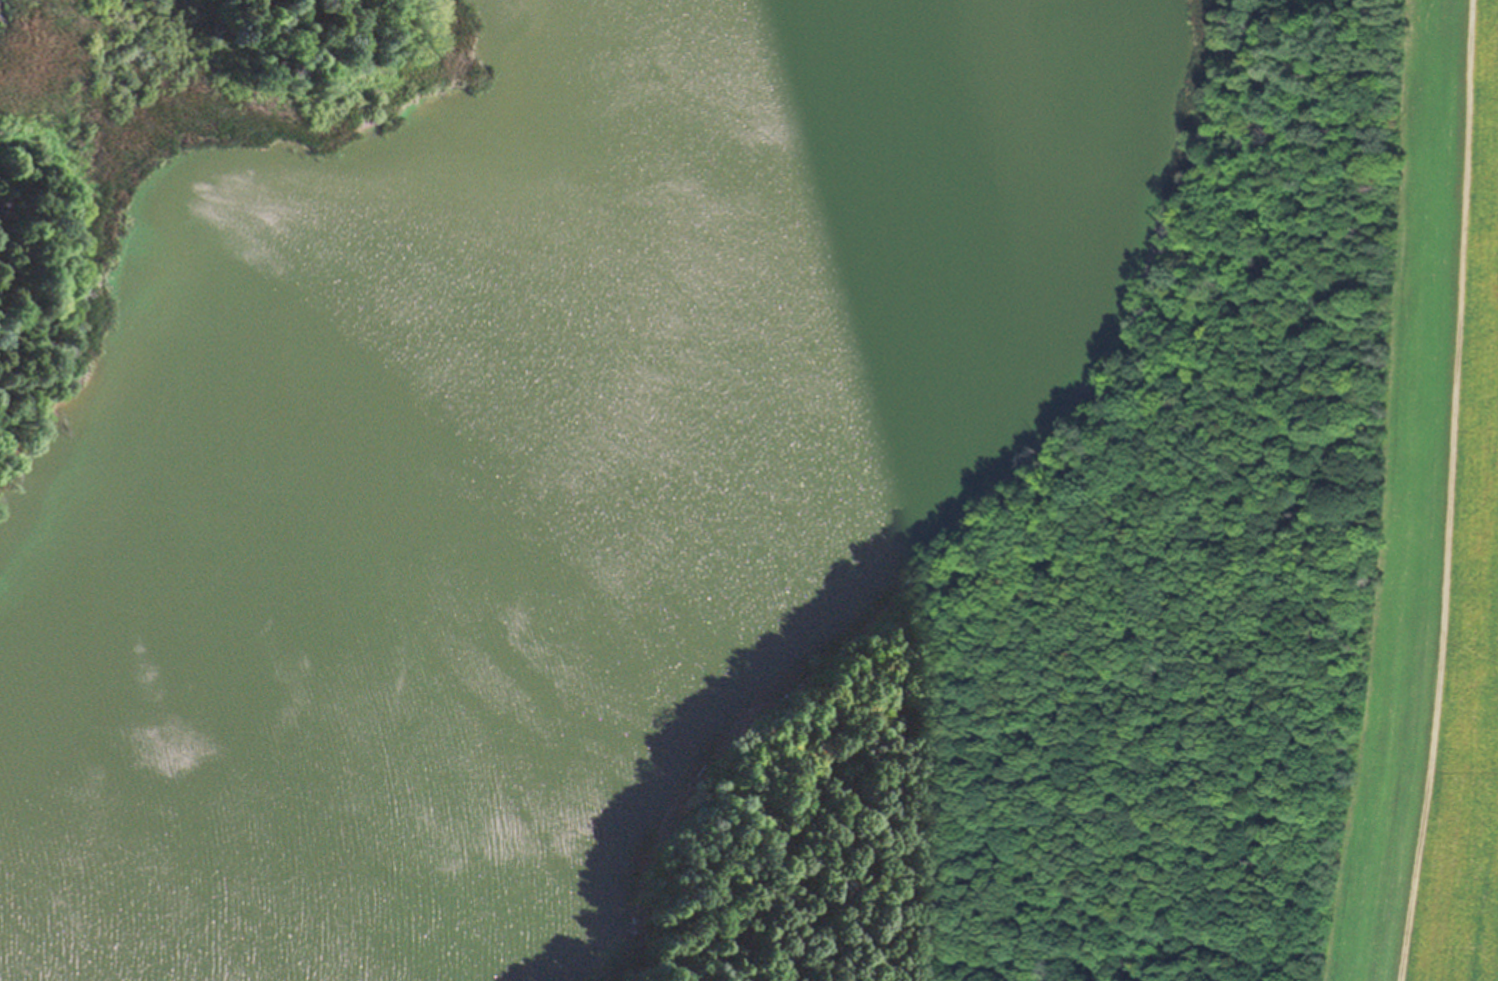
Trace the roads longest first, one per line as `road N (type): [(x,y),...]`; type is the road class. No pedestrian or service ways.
road 1 (track): [(1400,980),(1443,652),(1470,0)]

